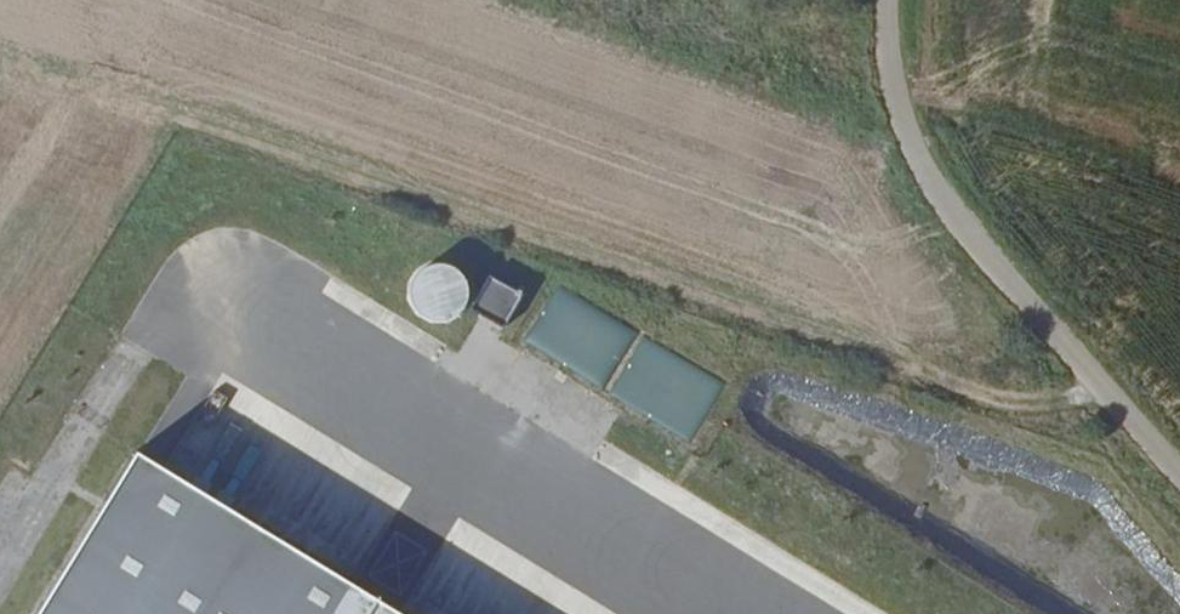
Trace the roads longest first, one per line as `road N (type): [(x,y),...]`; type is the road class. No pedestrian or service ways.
road 1 (track): [(1113,400),(1055,404),(993,395),(419,204),(0,53)]
road 2 (unclassified): [(1179,476),(949,213),(911,150),(881,43),(885,0)]

